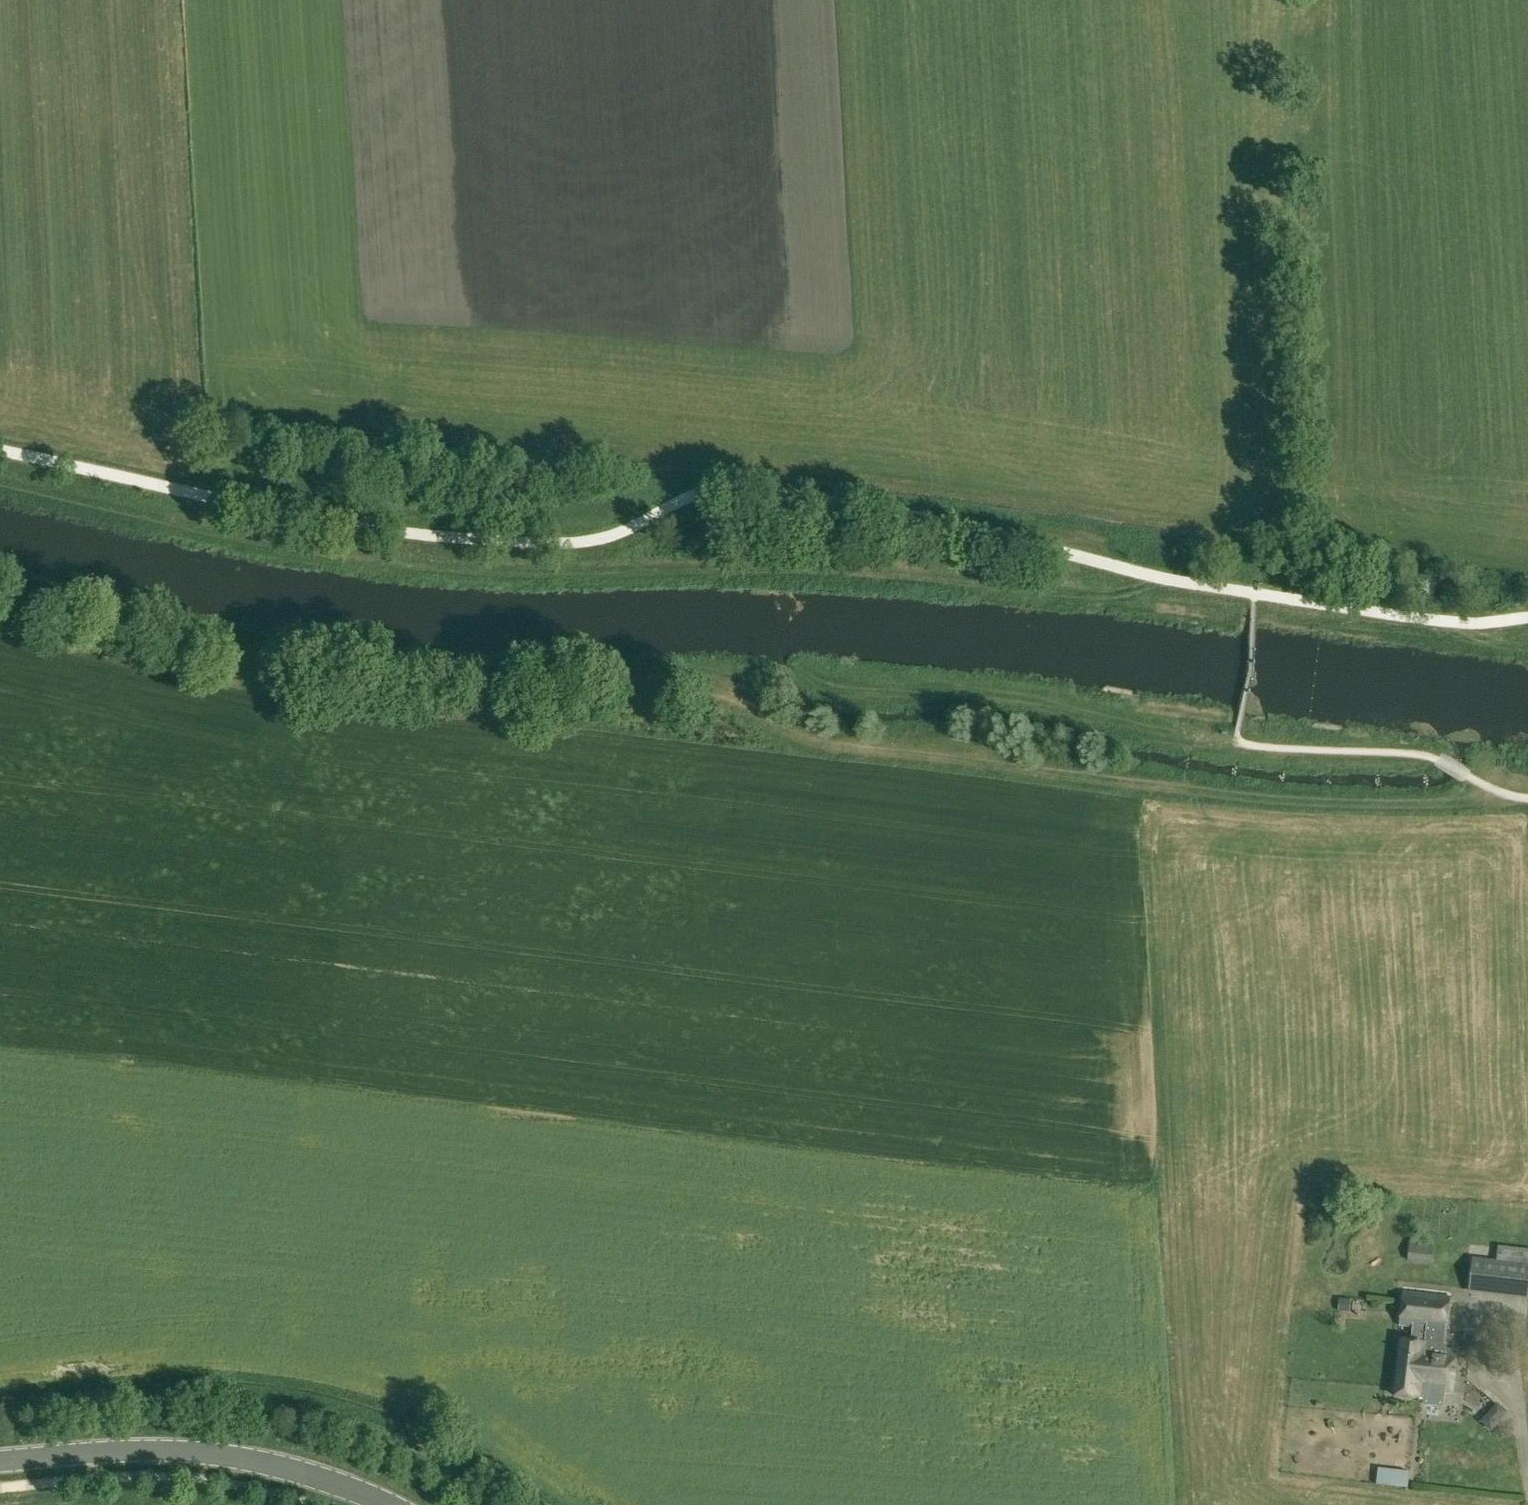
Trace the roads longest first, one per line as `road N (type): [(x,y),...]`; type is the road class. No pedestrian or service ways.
road 1 (tertiary): [(389,1504),(322,1476),(214,1453),(145,1448),(0,1460)]

